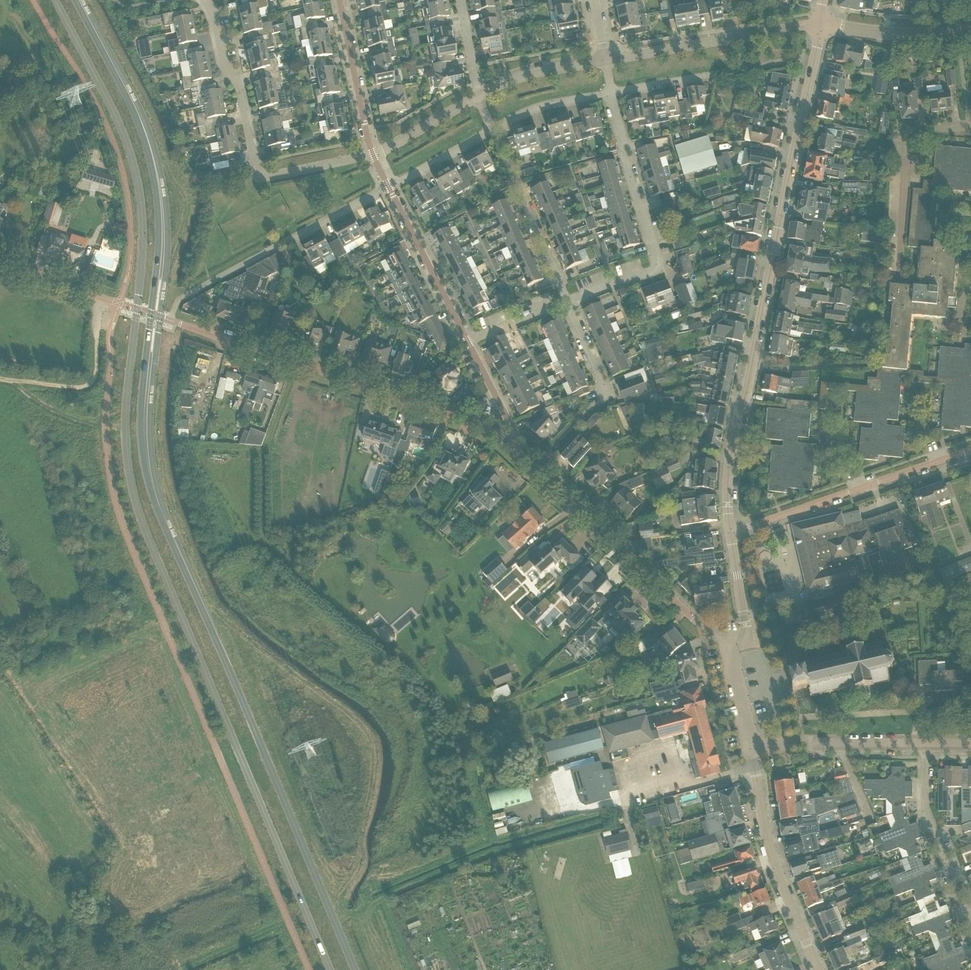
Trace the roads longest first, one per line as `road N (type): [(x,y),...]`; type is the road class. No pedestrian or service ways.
road 1 (secondary): [(138,309),(126,432),(139,510),(330,969)]
road 2 (secondary): [(356,969),(155,493),(146,443),(152,314)]
road 3 (residential): [(822,23),(731,455),(732,533)]
road 4 (residential): [(515,448),(443,411),(152,314)]
road 5 (secondary): [(152,314),(163,257),(157,170),(137,112),(79,0)]
road 6 (secondary): [(55,0),(132,158),(143,240),(138,309)]
road 7 (residential): [(374,155),(258,175),(238,87),(204,0)]
road 8 (residential): [(728,647),(515,448)]
road 9 (residential): [(566,303),(653,273),(658,260),(610,92)]
road 10 (residential): [(732,533),(970,449)]
road 11 (residential): [(749,747),(768,840),(818,969)]
road 12 (residential): [(194,292),(387,186)]
road 13 (residential): [(822,23),(605,60)]
road 14 (residential): [(970,926),(926,811),(922,744)]
road 15 (residential): [(566,303),(492,128)]
road 16 (residential): [(469,342),(387,186)]
road 17 (residential): [(749,747),(922,744)]
road 18 (residential): [(374,155),(340,0)]
road 19 (residential): [(822,23),(917,36),(966,33)]
road 20 (track): [(97,340),(96,372),(84,389),(0,379)]
road 21 (residential): [(605,60),(533,74),(479,97)]
road 22 (residential): [(492,128),(539,105),(610,92)]
road 23 (residential): [(732,533),(745,629),(728,647)]

